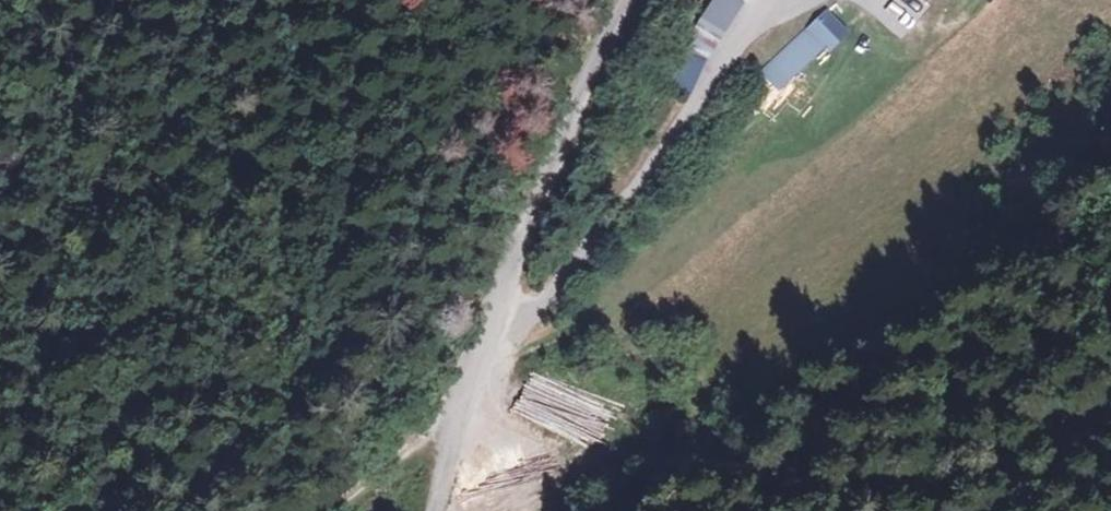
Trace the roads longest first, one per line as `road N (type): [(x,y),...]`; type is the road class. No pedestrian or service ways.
road 1 (track): [(468,399),(539,428),(660,460),(864,486),(973,475),(1110,418)]
road 2 (tertiary): [(628,0),(501,289),(438,510)]
road 3 (track): [(774,0),(616,217),(538,311),(477,366)]
road 4 (track): [(326,510),(477,366)]

